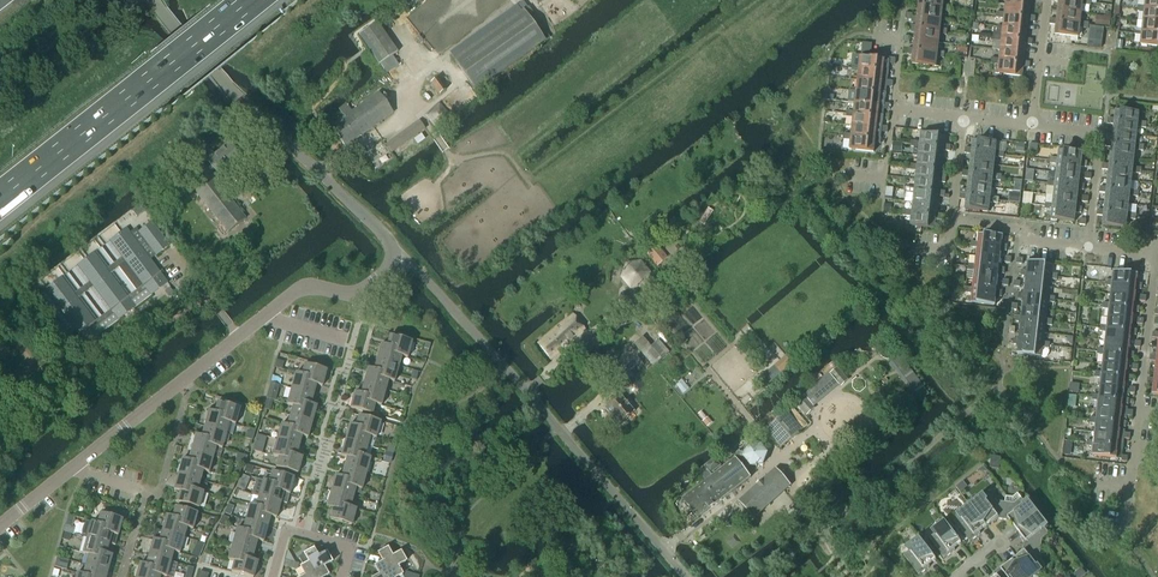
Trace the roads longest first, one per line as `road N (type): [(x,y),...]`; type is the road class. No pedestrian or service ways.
road 1 (residential): [(686,576),(527,390),(403,256),(394,258)]
road 2 (tertiary): [(394,258),(384,234),(232,92),(159,0)]
road 3 (motorway): [(0,199),(250,0)]
road 4 (tertiary): [(71,471),(264,318)]
road 5 (residential): [(1134,446),(1145,254)]
road 6 (residential): [(1032,126),(1100,134),(1088,247)]
road 7 (tertiary): [(264,318),(305,286),(360,291),(394,258)]
road 8 (residential): [(273,576),(286,531),(350,548),(342,576)]
road 9 (residential): [(1088,247),(952,221)]
road 10 (residential): [(1032,126),(1049,0)]

